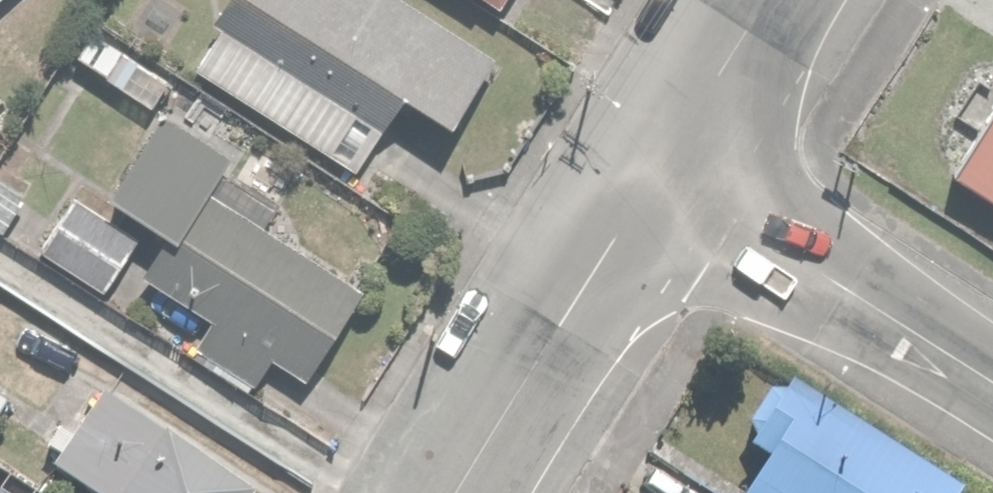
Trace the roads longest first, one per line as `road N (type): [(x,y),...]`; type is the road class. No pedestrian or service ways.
road 1 (tertiary): [(992,381),(653,171)]
road 2 (unclassified): [(458,492),(653,171)]
road 3 (tertiary): [(653,171),(762,0)]

